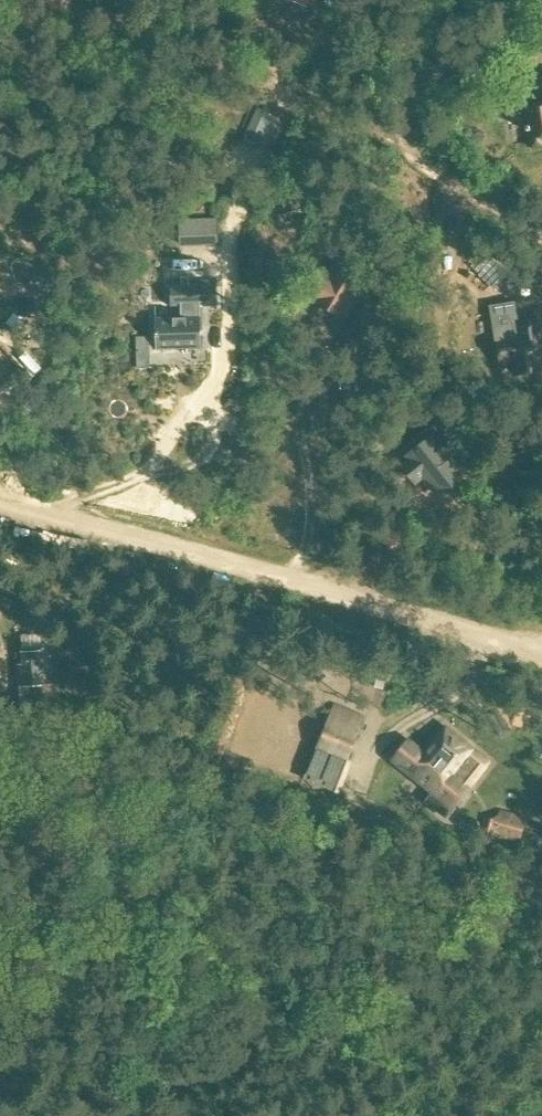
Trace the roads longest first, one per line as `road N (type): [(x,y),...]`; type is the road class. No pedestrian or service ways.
road 1 (track): [(0,499),(381,603),(541,657)]
road 2 (track): [(168,0),(541,234)]

